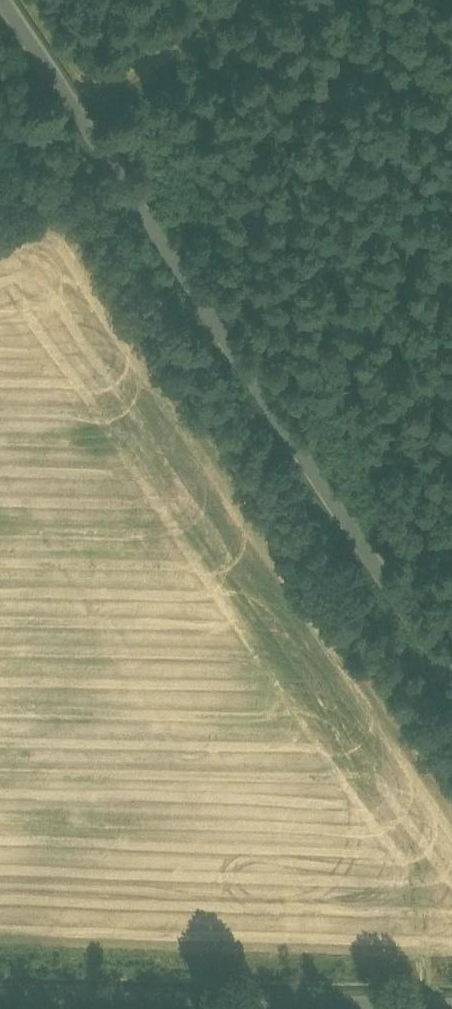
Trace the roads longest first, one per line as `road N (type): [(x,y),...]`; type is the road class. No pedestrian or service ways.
road 1 (unclassified): [(0,12),(451,695)]
road 2 (unclassified): [(0,999),(451,1008)]
road 3 (track): [(285,0),(81,138)]

